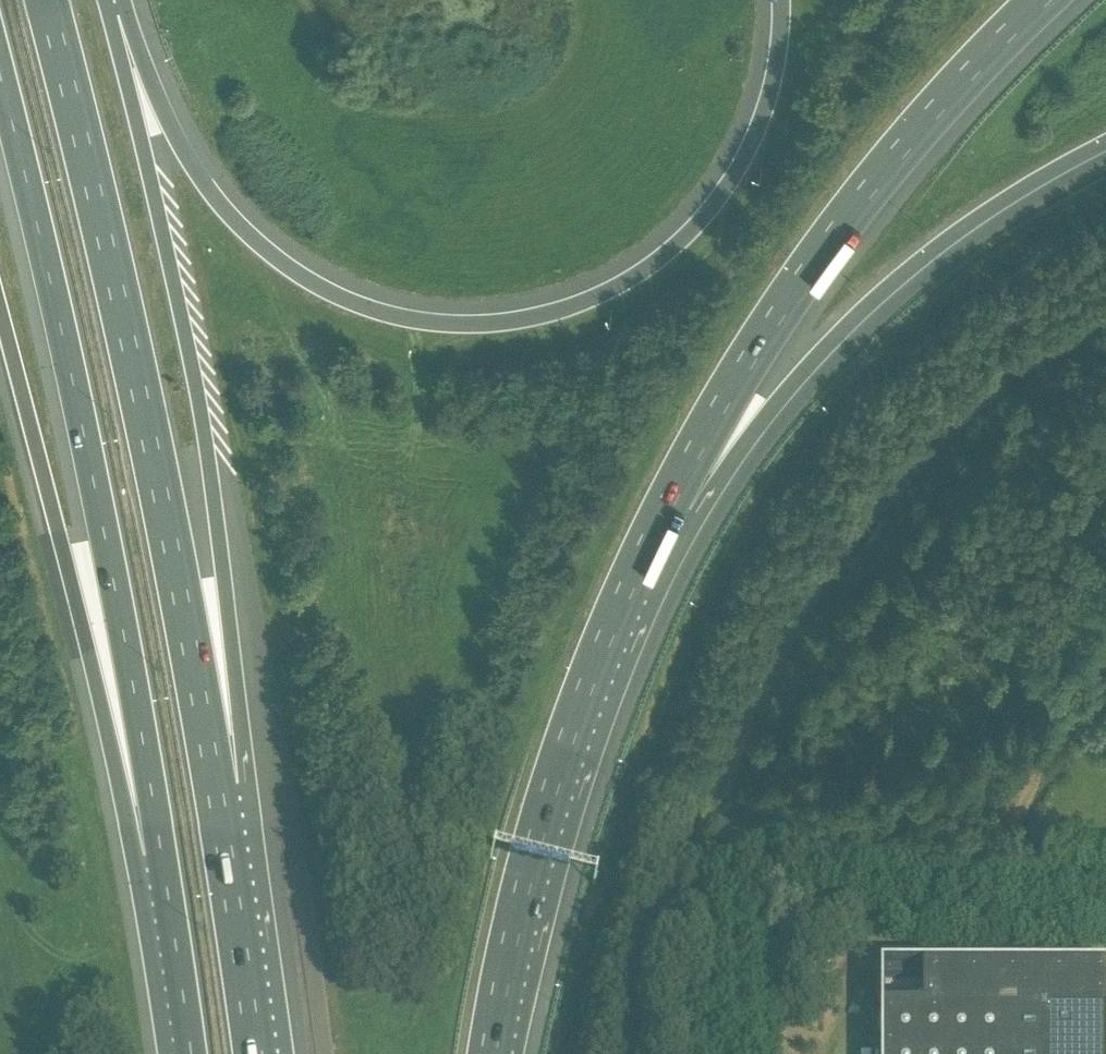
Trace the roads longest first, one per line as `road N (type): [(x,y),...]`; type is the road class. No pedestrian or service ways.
road 1 (motorway): [(782,0),(778,64),(761,128),(696,228),(659,263),(579,306),(451,325),(359,306),(246,235),(162,127),(121,0)]
road 2 (motorway): [(0,75),(82,426),(179,964)]
road 3 (motorway): [(215,786),(117,274),(44,0)]
road 4 (motorway): [(215,786),(223,576),(207,443),(102,0)]
road 5 (motorway): [(0,313),(135,856),(179,964)]
road 6 (motorway): [(666,501),(802,274),(903,143),(1040,0)]
road 7 (motorway): [(488,1053),(512,927),(566,739),(666,501)]
road 8 (motorway): [(666,501),(773,406),(891,283),(976,215),(1105,142)]
road 9 (motorway): [(253,1053),(215,786)]

